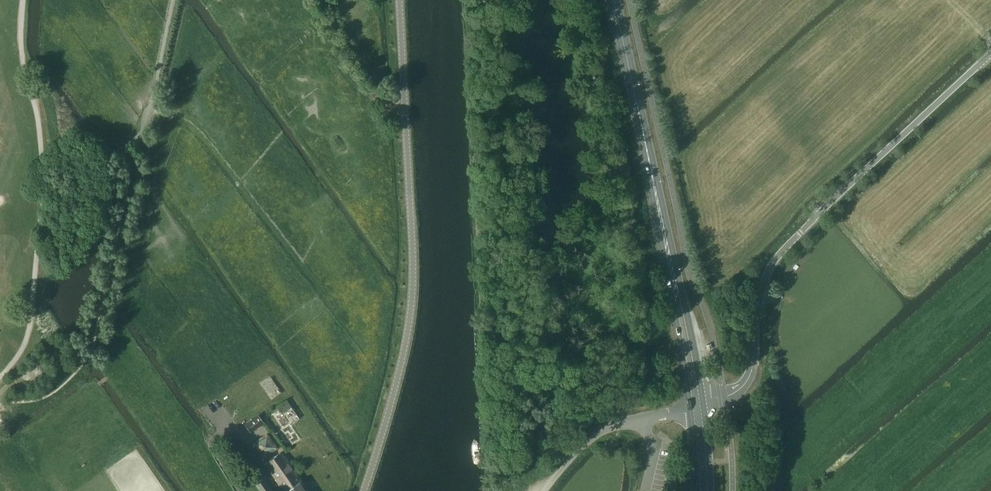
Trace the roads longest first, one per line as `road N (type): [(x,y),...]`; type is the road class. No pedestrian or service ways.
road 1 (unclassified): [(364,490),(407,339),(413,251),(400,0)]
road 2 (track): [(0,398),(52,395),(87,358),(129,178),(118,151),(145,132),(176,0)]
road 3 (unclassified): [(703,400),(747,381),(770,267),(990,51)]
road 4 (secondary): [(657,195),(691,411)]
road 5 (secondary): [(703,400),(657,195)]
road 6 (secondary): [(657,195),(614,0)]
road 7 (unclassified): [(545,490),(596,436),(644,421)]

